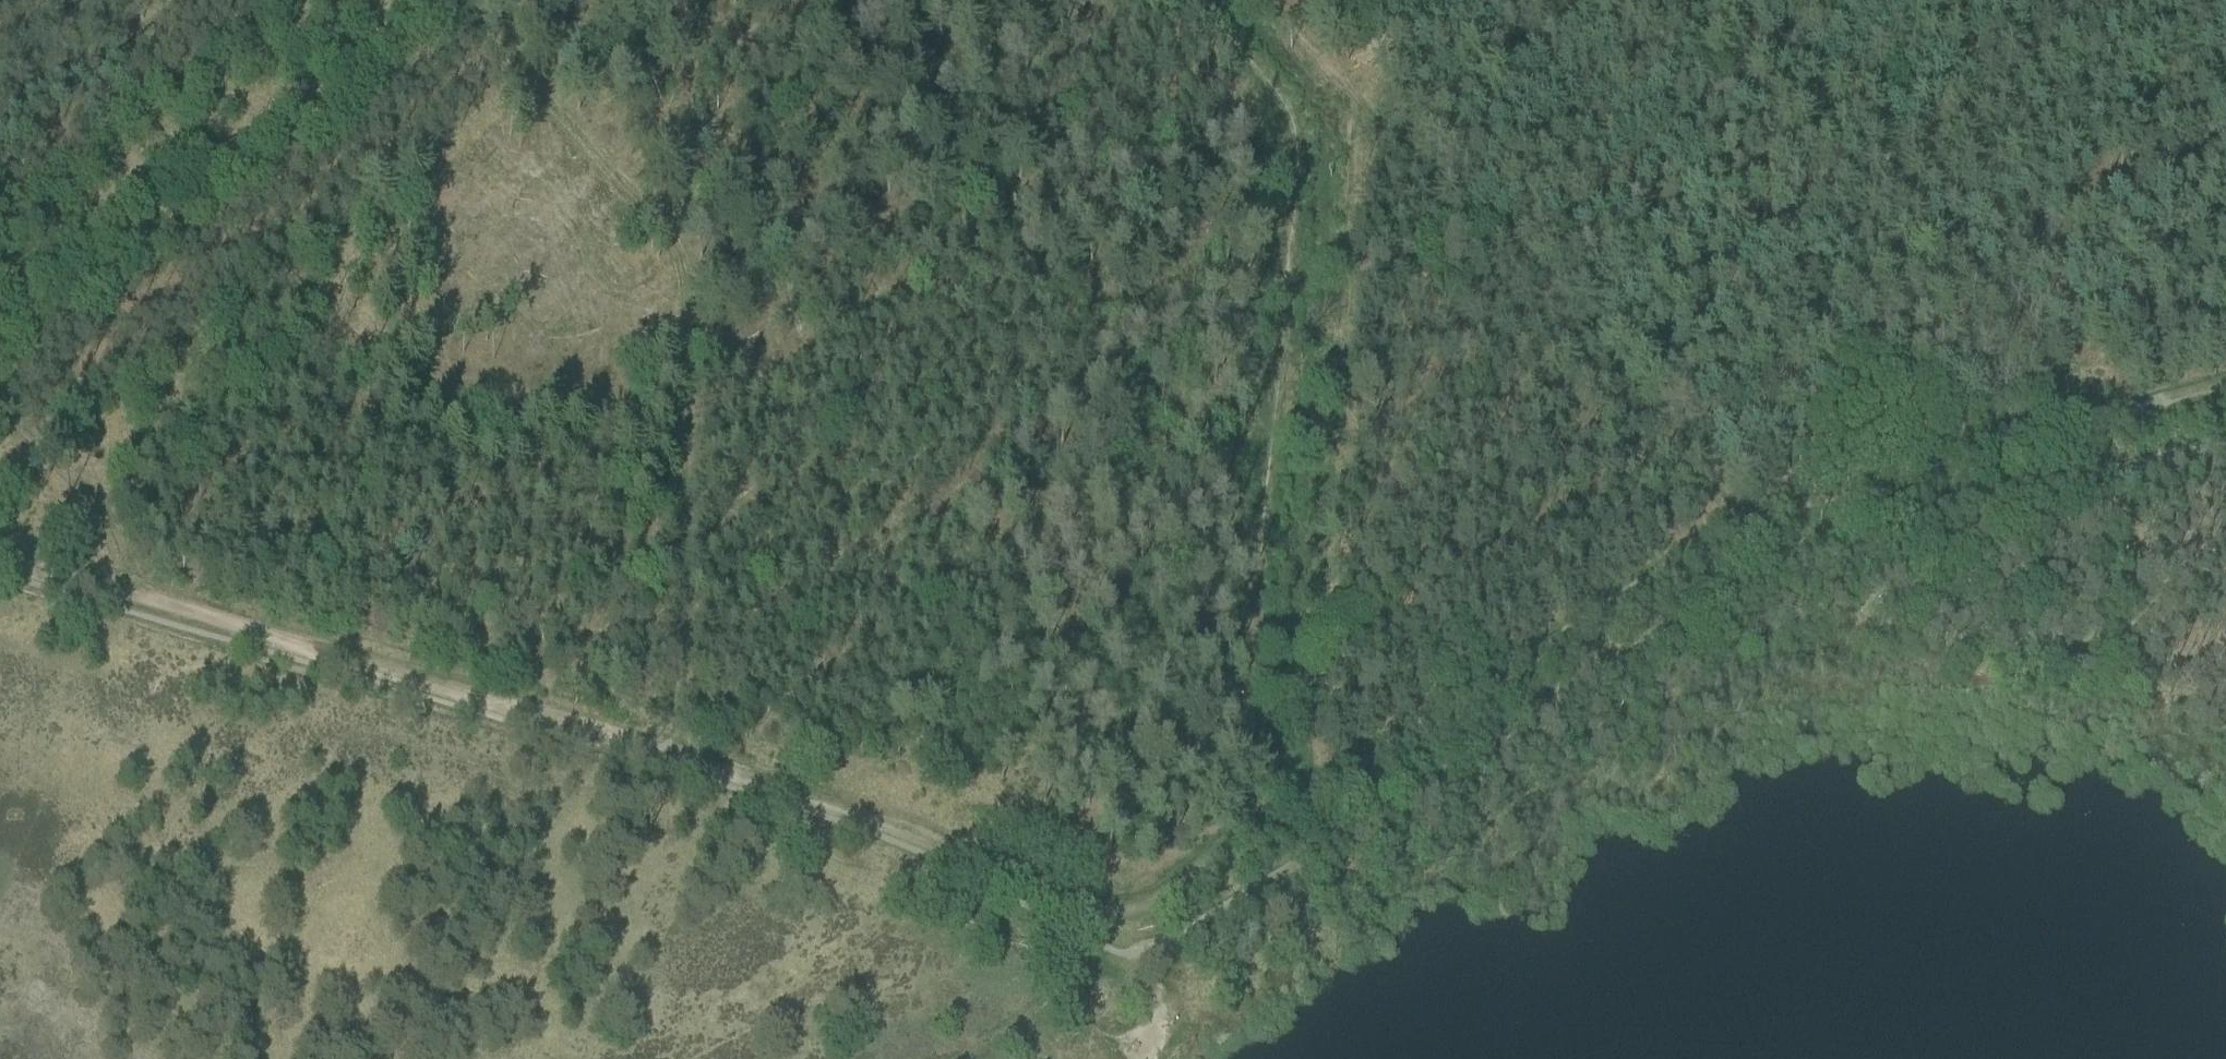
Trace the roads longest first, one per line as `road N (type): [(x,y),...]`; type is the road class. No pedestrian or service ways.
road 1 (track): [(0,554),(807,791),(1088,908),(1112,907),(1155,900),(1745,518),(2225,388)]
road 2 (track): [(1275,876),(1272,825),(1333,90),(1246,0)]
road 3 (track): [(185,609),(0,406)]

